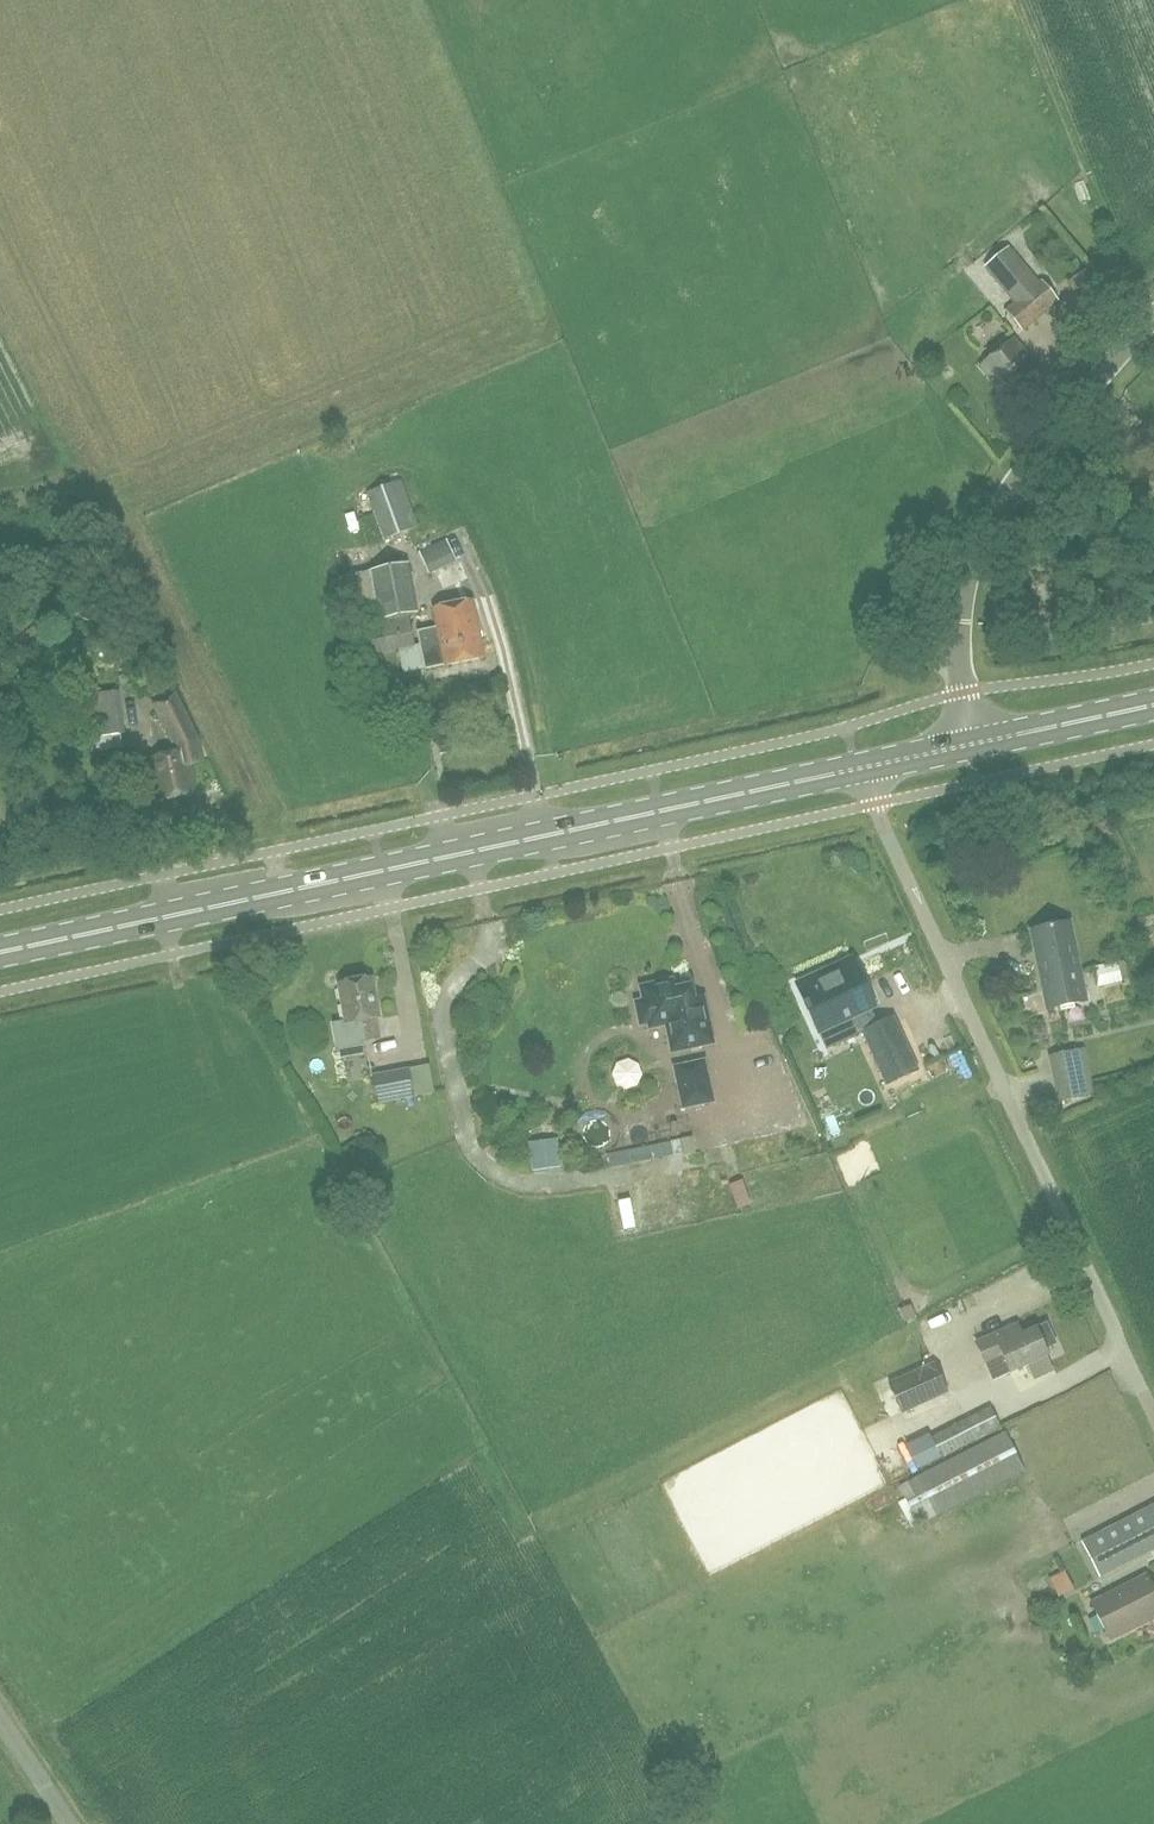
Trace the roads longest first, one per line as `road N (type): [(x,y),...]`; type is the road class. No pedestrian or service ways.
road 1 (primary): [(0,952),(862,769)]
road 2 (unclassified): [(1153,1414),(862,769)]
road 3 (unclassified): [(968,746),(959,621),(972,561),(1030,466),(1153,315)]
road 4 (primary): [(968,746),(1153,706)]
road 5 (unclassified): [(71,1823),(0,1715)]

